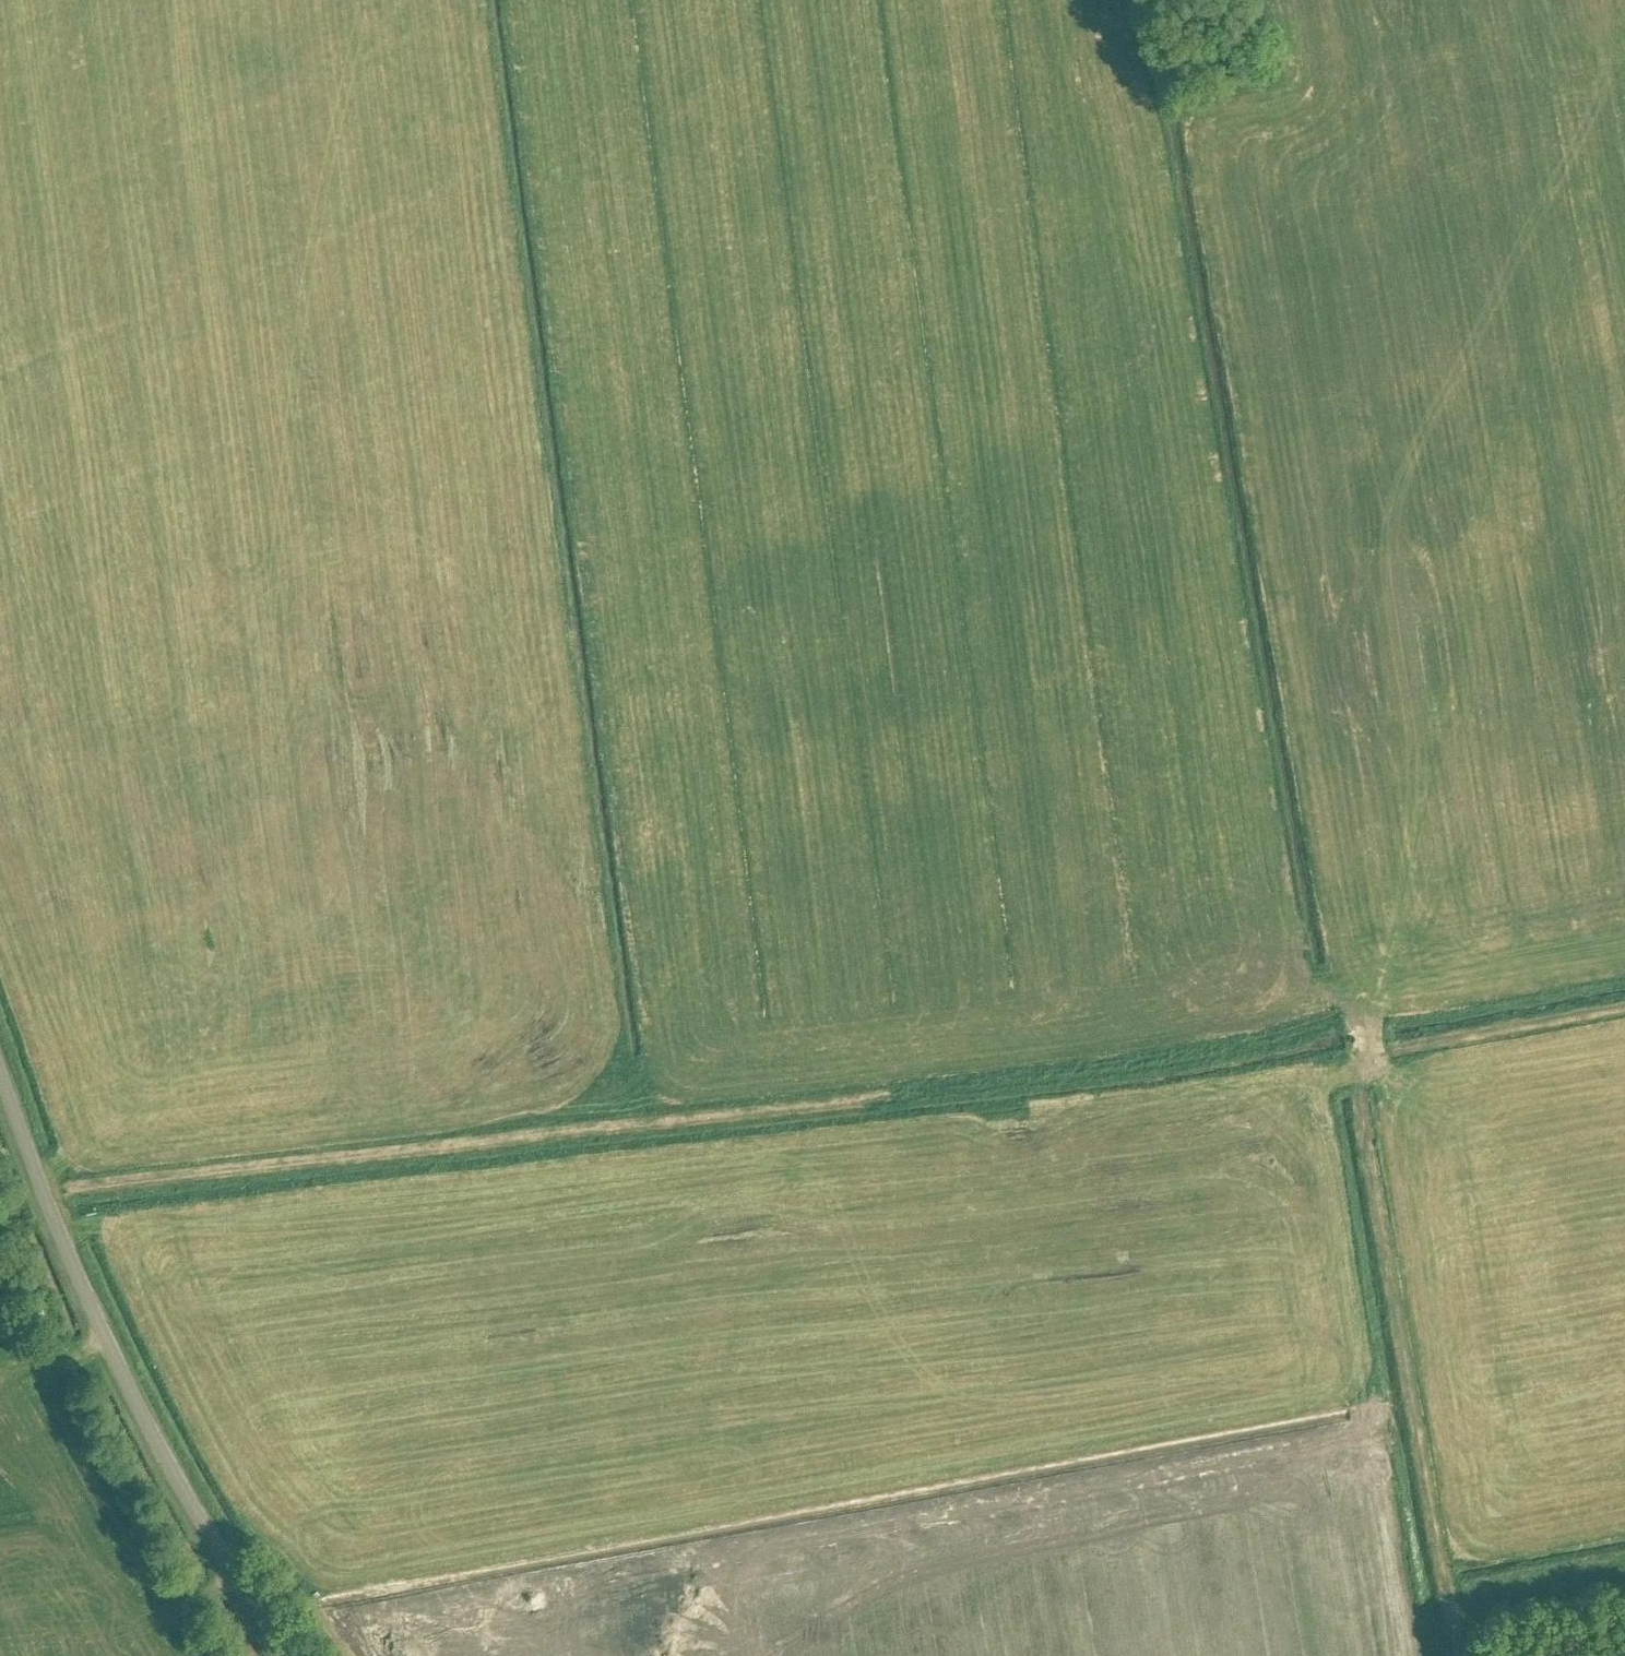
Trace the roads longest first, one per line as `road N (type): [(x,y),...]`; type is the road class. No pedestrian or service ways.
road 1 (unclassified): [(290,1655),(179,1481),(118,1364),(52,1216),(0,1068)]

